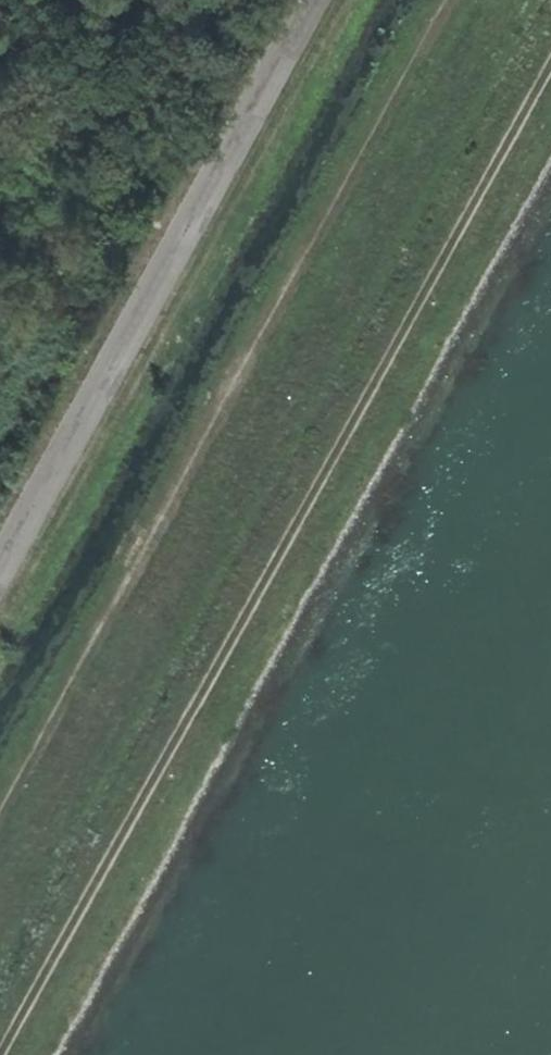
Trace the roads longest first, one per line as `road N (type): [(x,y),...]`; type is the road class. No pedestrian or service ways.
road 1 (track): [(550,78),(10,1054)]
road 2 (track): [(448,0),(0,810)]

